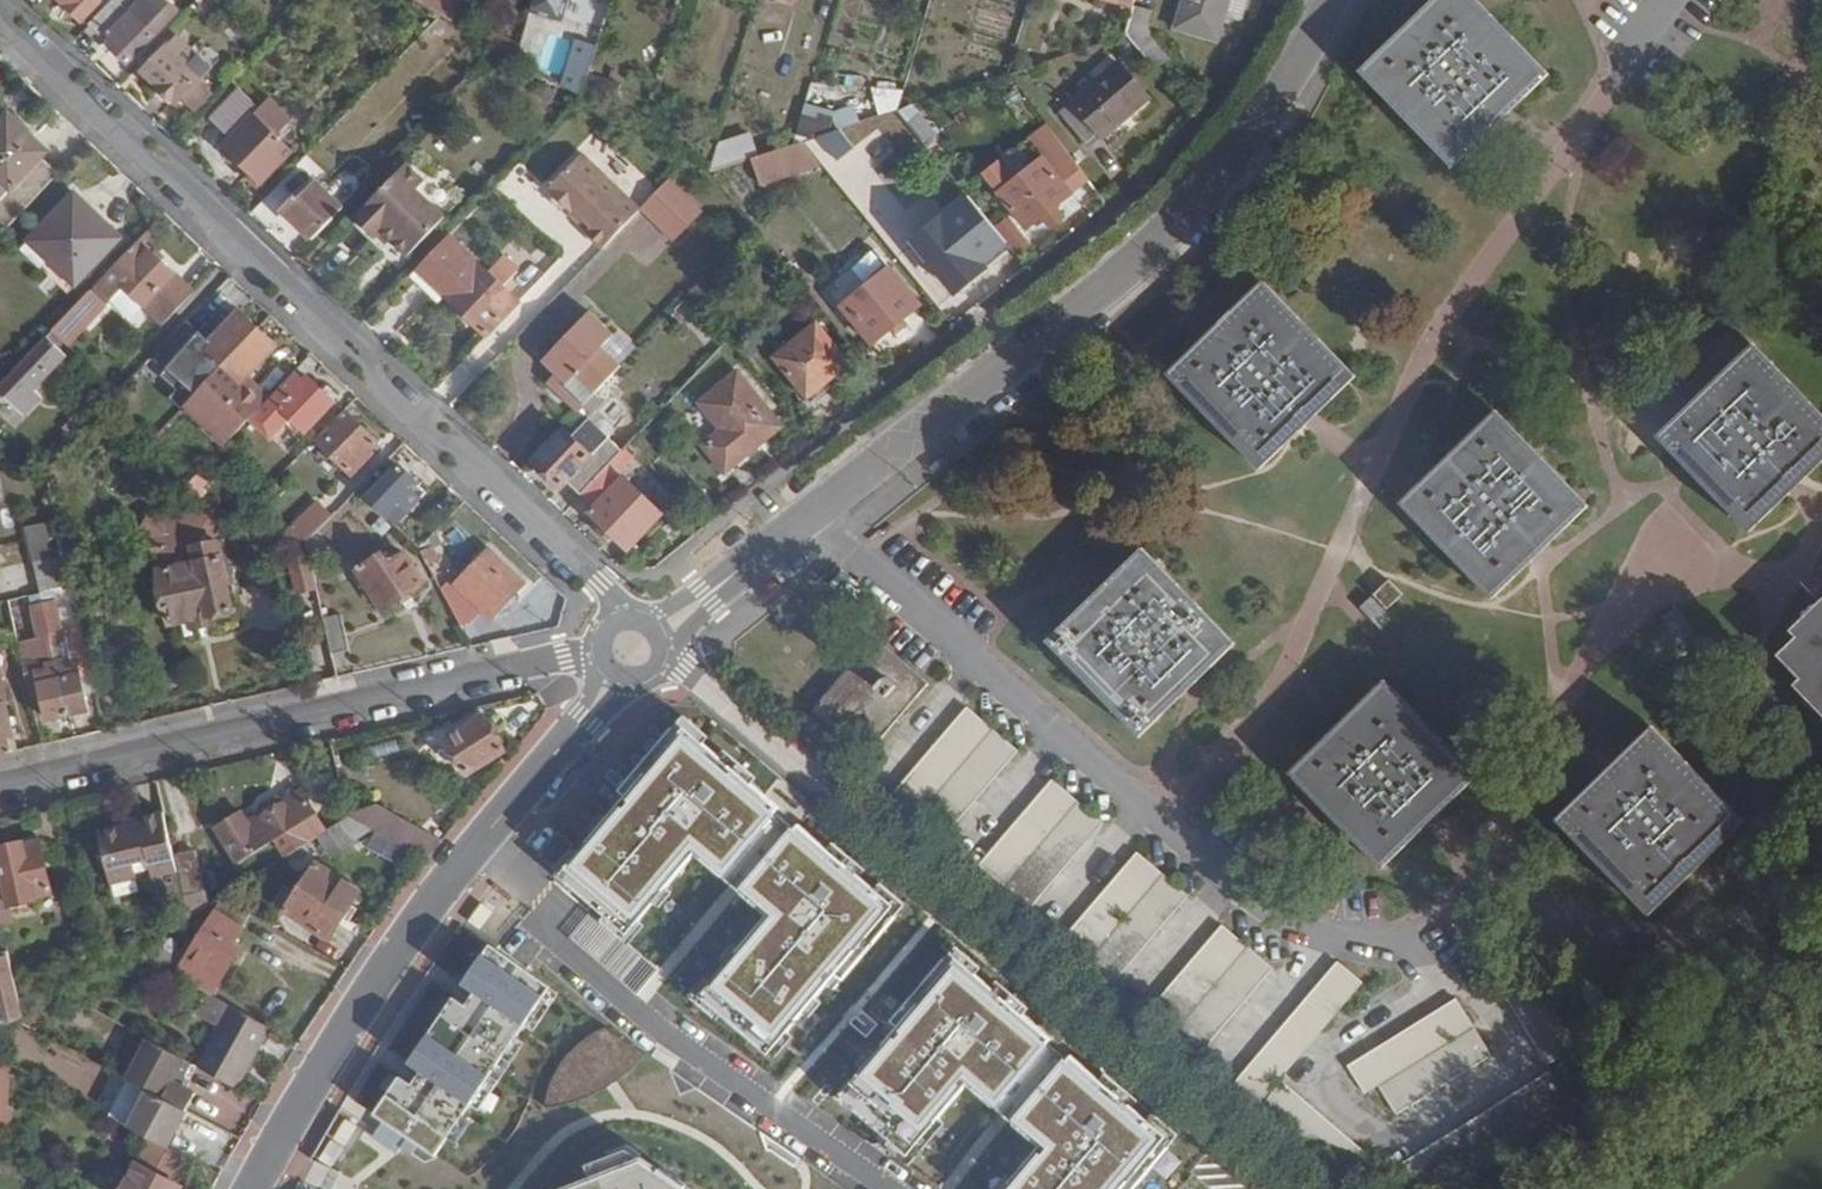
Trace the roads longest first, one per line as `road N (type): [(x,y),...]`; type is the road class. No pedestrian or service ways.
road 1 (residential): [(624,622),(601,583),(498,479),(420,425),(383,390),(367,358),(177,174),(150,166),(12,35),(0,5)]
road 2 (residential): [(1429,936),(1374,943),(1316,930),(1229,883),(820,508)]
road 3 (residential): [(820,508),(1045,338),(1173,227),(1274,105),(1331,0)]
road 4 (track): [(1310,1188),(818,775)]
road 5 (residential): [(251,1188),(328,1050),(420,918),(587,716),(614,669)]
road 6 (residential): [(0,787),(604,648)]
road 7 (residential): [(647,626),(669,622),(820,508)]

